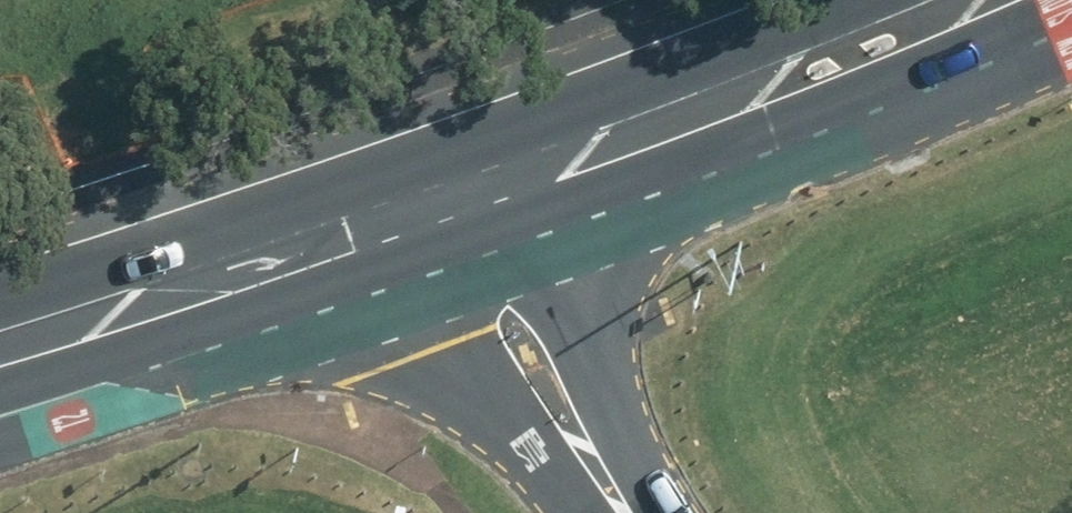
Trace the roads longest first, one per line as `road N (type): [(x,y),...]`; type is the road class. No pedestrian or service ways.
road 1 (primary): [(526,189),(996,0)]
road 2 (primary): [(0,351),(432,223)]
road 3 (tertiary): [(611,489),(528,400),(432,223)]
road 4 (tertiary): [(526,189),(611,489)]

